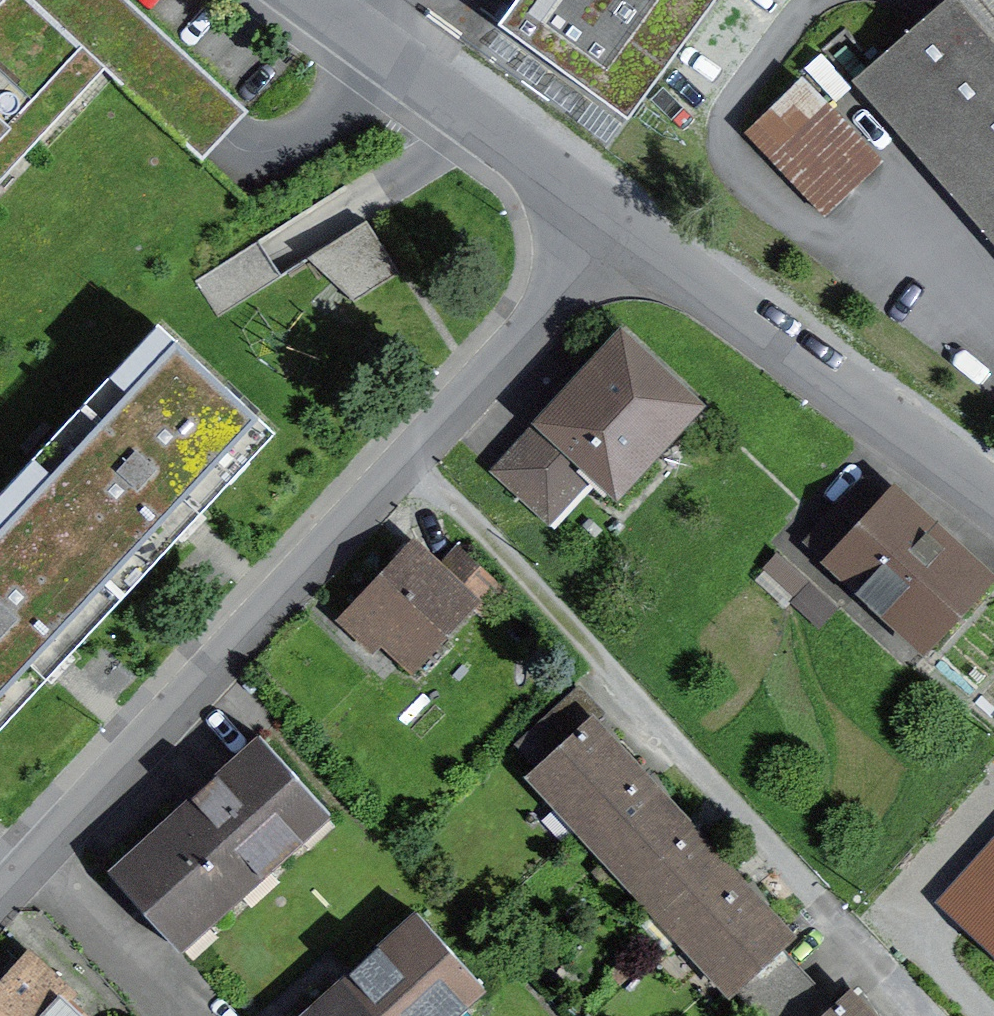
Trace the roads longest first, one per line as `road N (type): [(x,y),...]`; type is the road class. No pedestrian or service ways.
road 1 (residential): [(626,228),(0,900)]
road 2 (unclassified): [(993,499),(626,228)]
road 3 (unclassified): [(626,228),(315,0)]

